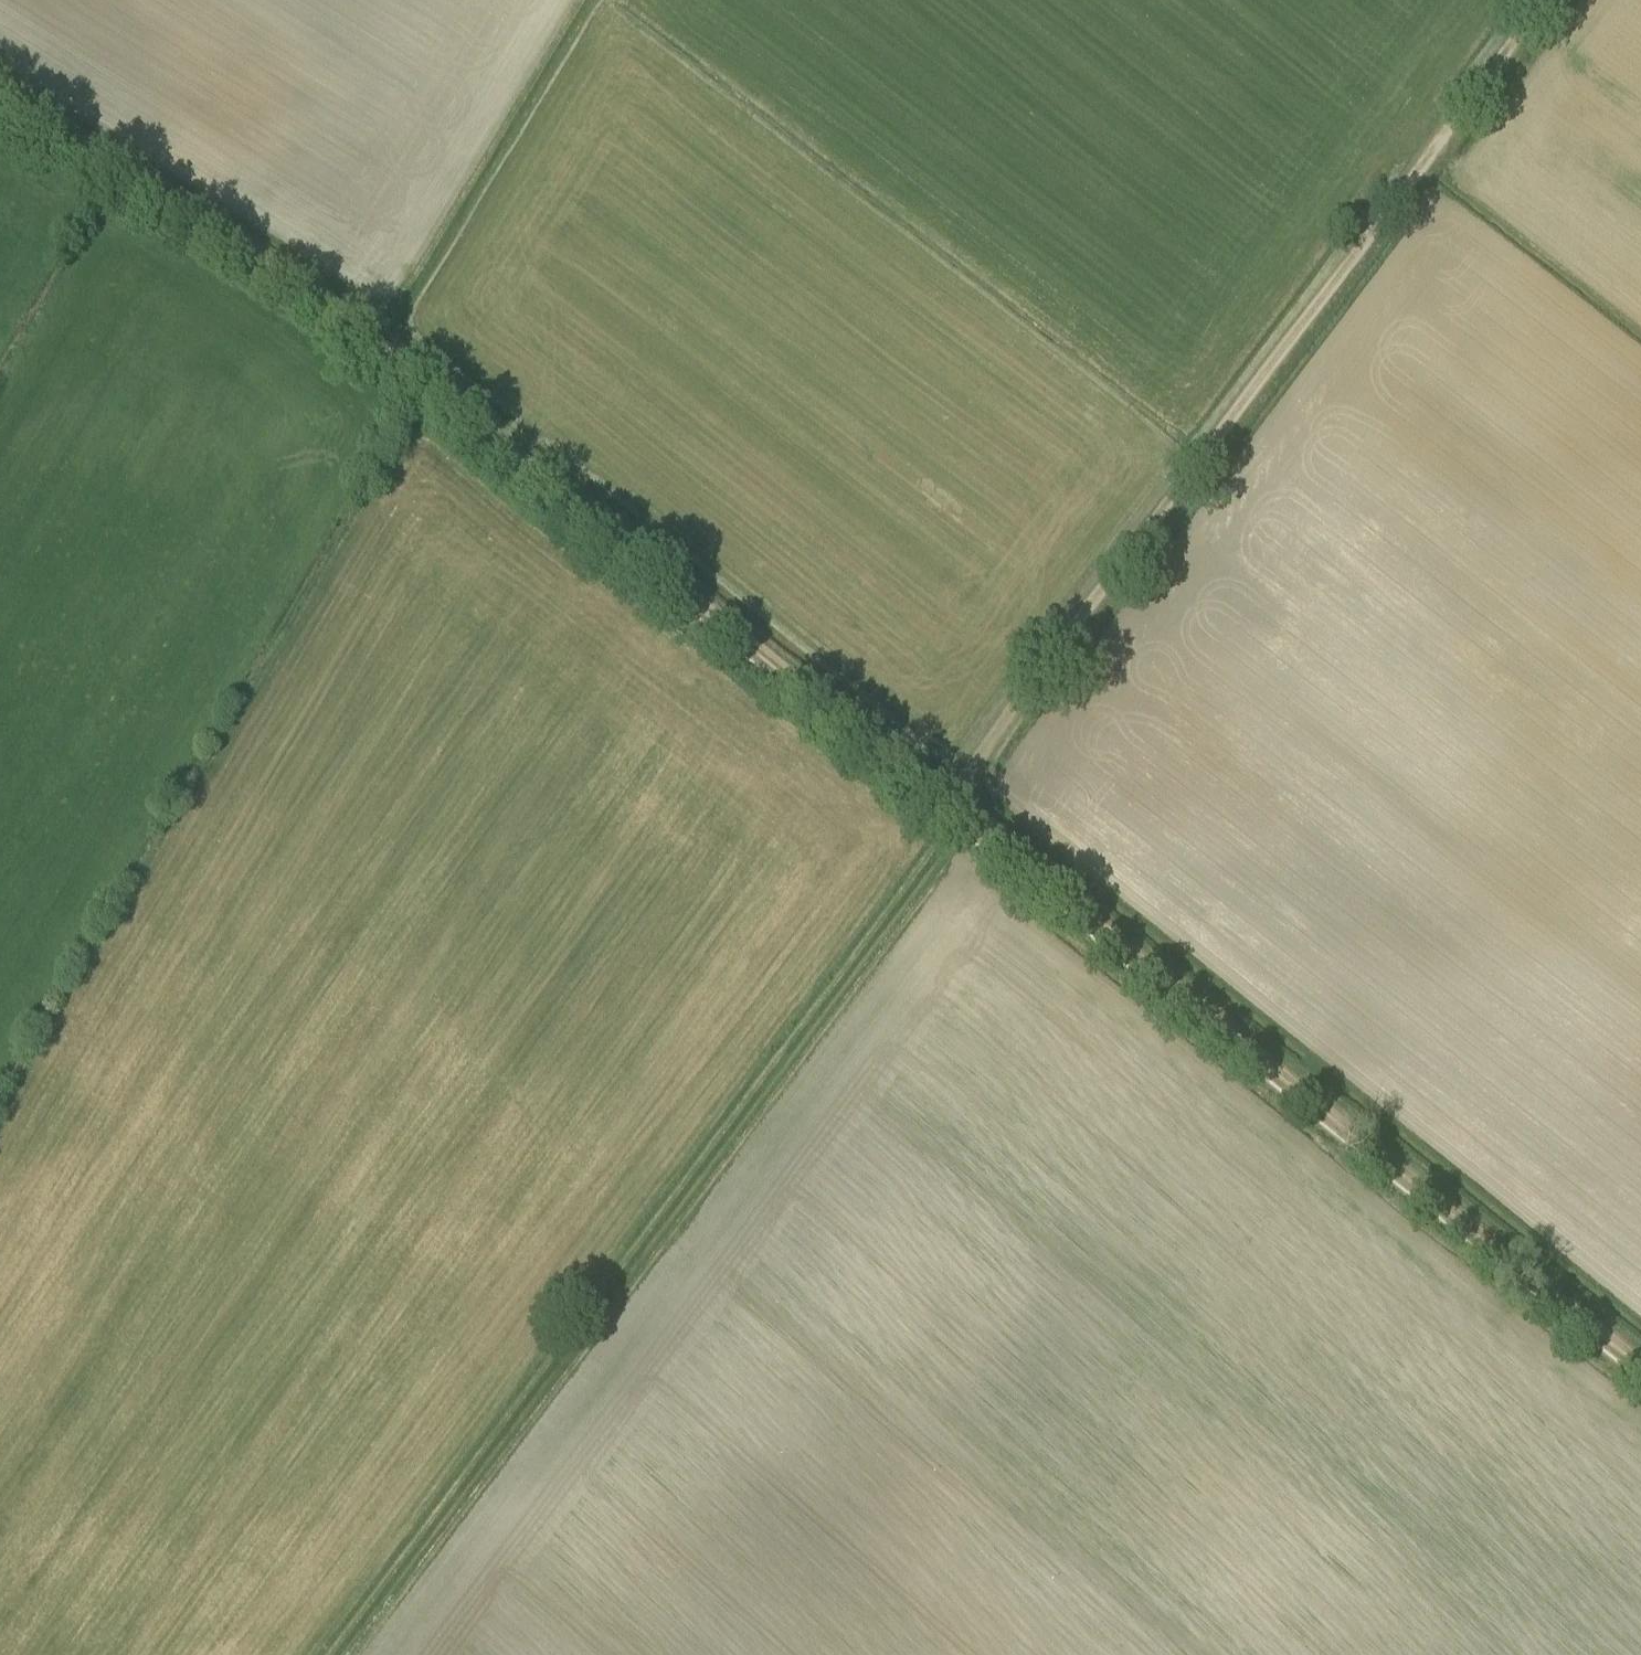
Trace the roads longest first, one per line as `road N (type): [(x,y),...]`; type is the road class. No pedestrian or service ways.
road 1 (track): [(0,96),(268,263),(434,387),(1640,1361)]
road 2 (track): [(951,800),(1551,0)]

